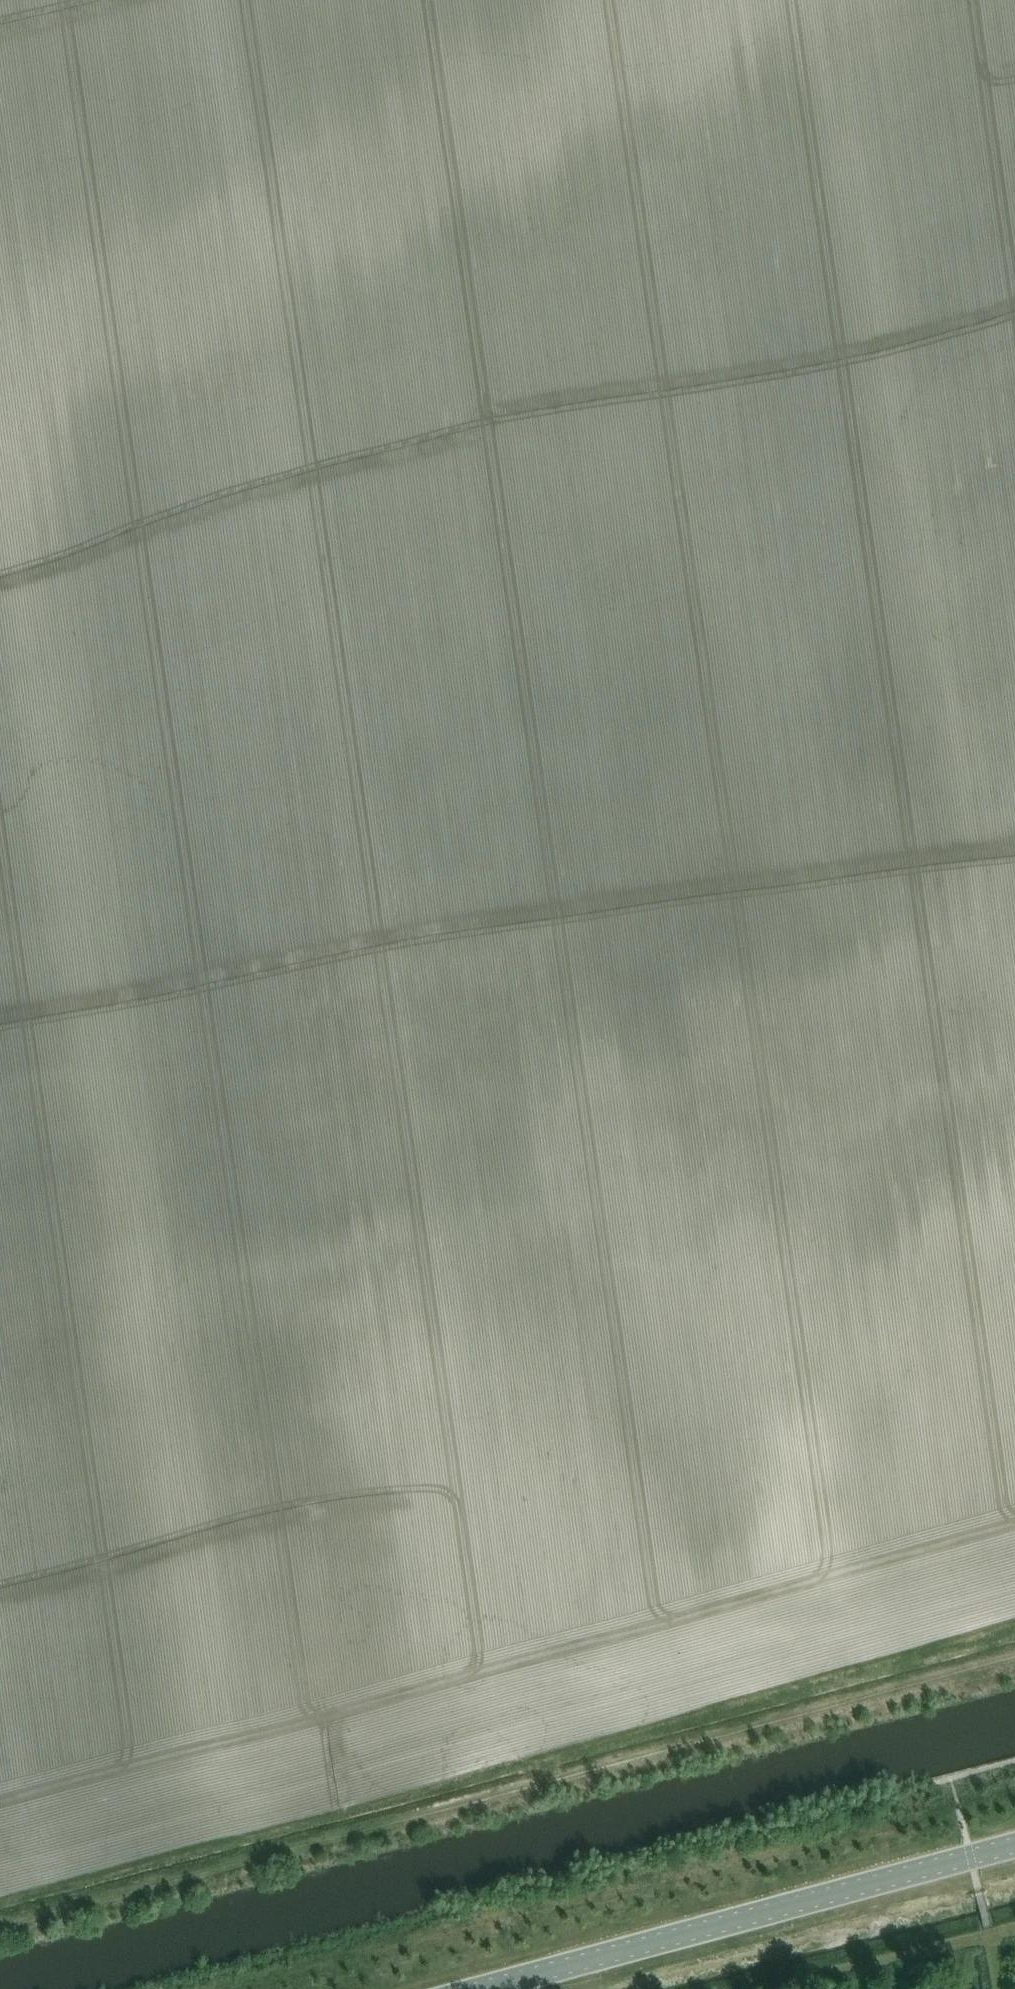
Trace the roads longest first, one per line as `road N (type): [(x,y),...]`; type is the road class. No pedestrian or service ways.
road 1 (unclassified): [(486,1988),(1014,1846)]

